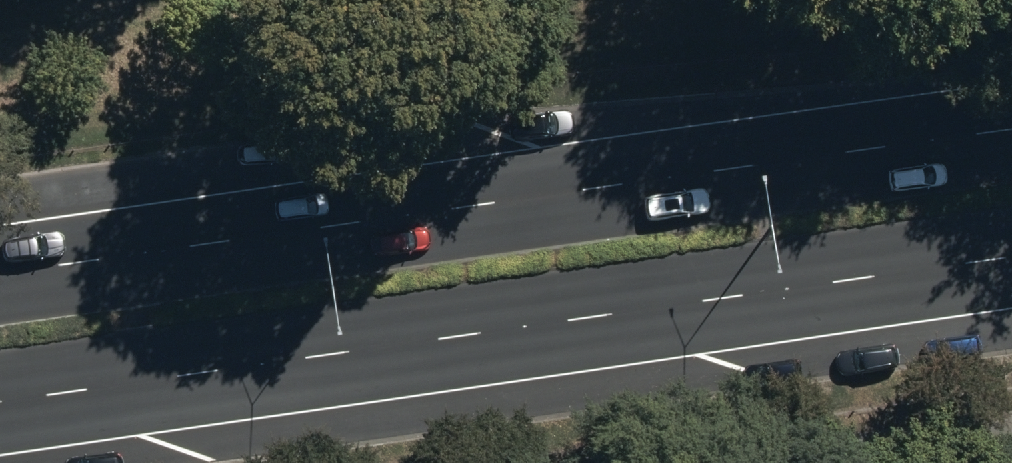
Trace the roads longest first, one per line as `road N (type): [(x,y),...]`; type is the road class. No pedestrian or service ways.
road 1 (primary): [(1011,253),(0,402)]
road 2 (primary): [(0,273),(1011,136)]

